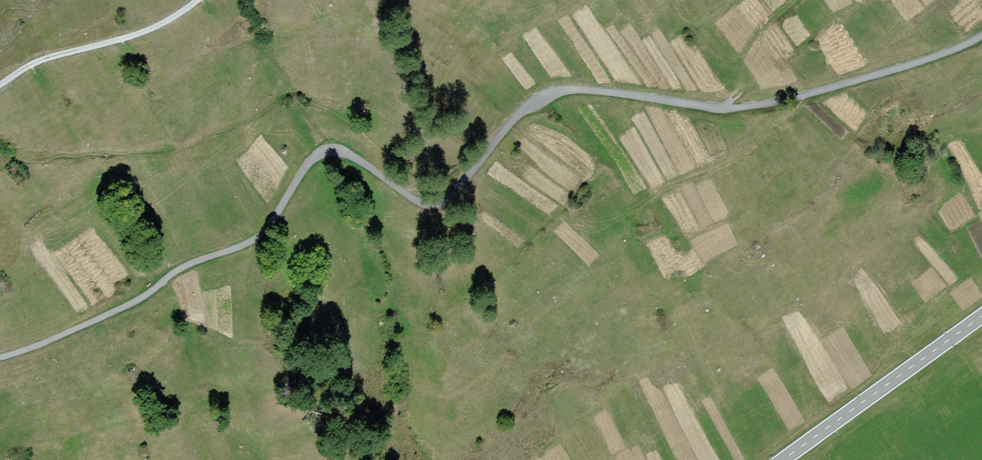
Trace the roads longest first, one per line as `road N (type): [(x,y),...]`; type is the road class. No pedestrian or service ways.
road 1 (track): [(0,351),(135,298),(193,259),(263,231),(304,164),(322,149),(347,149),(433,205),(520,110),(555,87),(750,104),(981,33)]
road 2 (primary): [(981,316),(783,459)]
road 3 (track): [(0,81),(36,58),(158,23),(193,0)]

